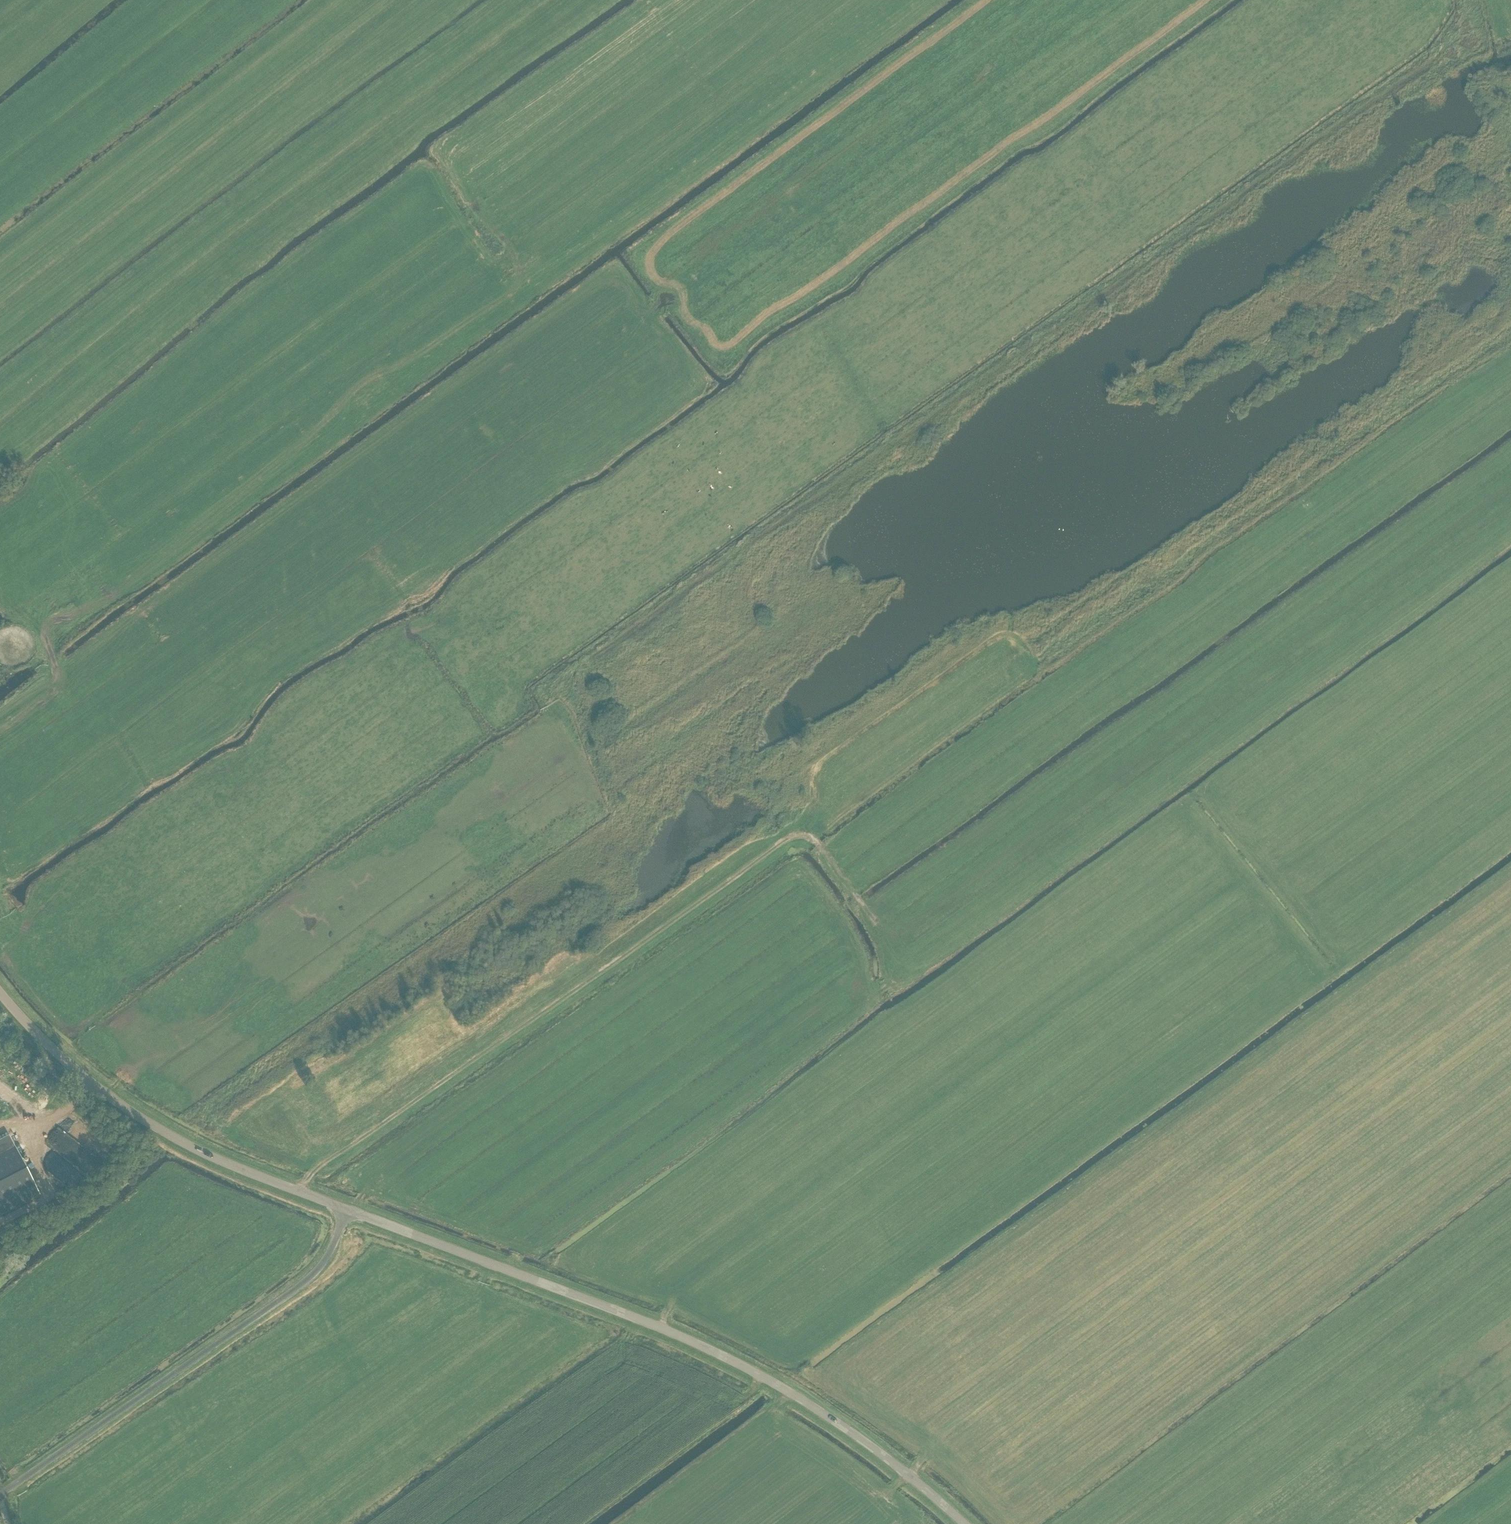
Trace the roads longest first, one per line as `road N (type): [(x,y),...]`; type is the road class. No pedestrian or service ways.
road 1 (unclassified): [(963,1523),(837,1424),(727,1359),(349,1212)]
road 2 (residential): [(8,1490),(304,1285),(330,1257),(349,1212)]
road 3 (unclassified): [(349,1212),(205,1155),(131,1113),(68,1065),(0,993)]

